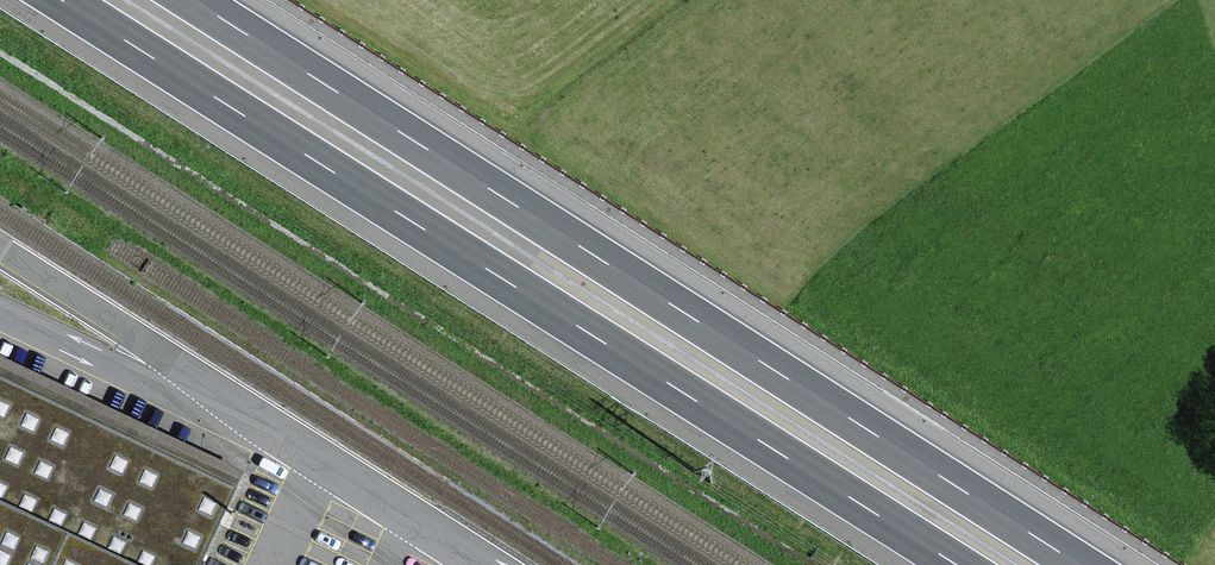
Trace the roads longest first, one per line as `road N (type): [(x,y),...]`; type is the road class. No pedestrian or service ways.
road 1 (motorway): [(1079,564),(188,0)]
road 2 (motorway): [(64,0),(955,564)]

